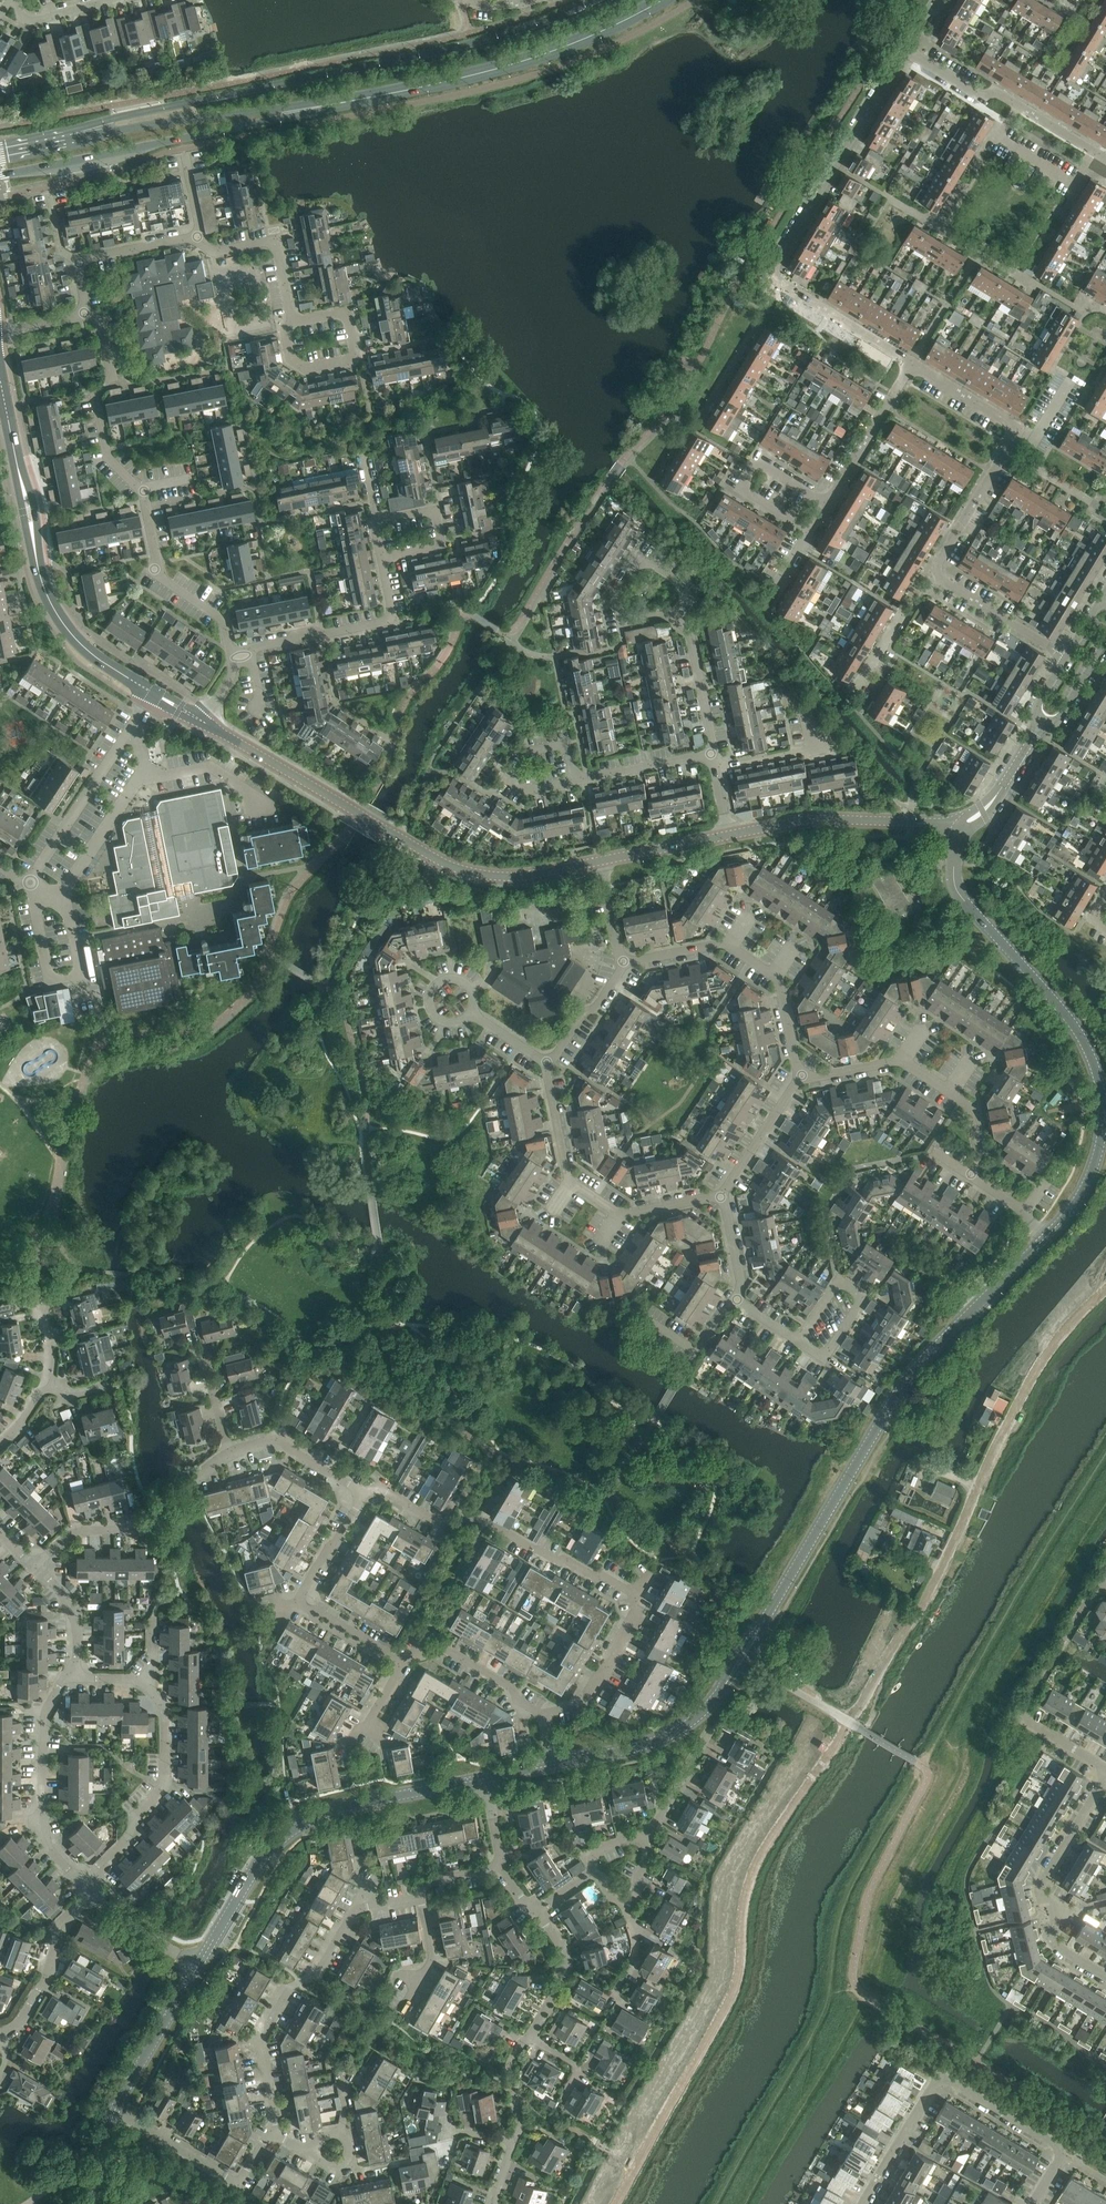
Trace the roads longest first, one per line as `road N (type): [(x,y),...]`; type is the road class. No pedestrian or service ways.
road 1 (tertiary): [(552,1765),(667,1736),(723,1692),(890,1399),(1048,1232)]
road 2 (unclassified): [(850,1722),(930,1586),(1019,1399),(1105,1287)]
road 3 (tertiary): [(1048,1232),(1087,1178),(1101,1141),(1102,1090),(1065,1014),(955,884),(961,827)]
road 4 (tertiary): [(601,862),(507,876),(454,867),(207,723)]
road 5 (residential): [(913,363),(769,275),(908,52)]
road 6 (tertiary): [(207,723),(122,674),(65,627),(39,575),(3,394)]
road 7 (tertiary): [(196,1969),(267,1854),(300,1825),(346,1805),(488,1778)]
road 8 (secondary): [(322,108),(541,58),(666,0)]
road 9 (secondary): [(0,176),(322,108)]
road 10 (residential): [(276,2135),(258,2038),(287,1992),(318,1970),(355,1911),(420,1896)]
road 11 (secondary): [(322,108),(190,120),(0,153)]
road 12 (residential): [(862,2203),(944,2078),(1061,2155)]
road 13 (residential): [(720,1197),(619,1214),(571,1183),(547,1062)]
road 14 (residential): [(802,1076),(774,974),(726,943),(623,961)]
road 15 (residential): [(1105,1768),(1019,1715),(1105,1580)]
road 16 (residential): [(972,1174),(972,1111),(903,1062),(802,1076)]
road 17 (residential): [(1105,1976),(1055,1945),(1040,1890),(1105,1777)]
road 18 (tertiary): [(961,827),(822,820),(727,835)]
road 19 (residential): [(84,1880),(46,1842),(42,1790),(43,1713),(75,1673)]
road 20 (residential): [(84,1880),(164,1783),(165,1719),(149,1681)]
road 21 (residential): [(1105,157),(1021,106),(978,96),(908,52)]
road 22 (residential): [(239,657),(296,634),(387,622),(382,556)]
road 23 (residential): [(144,491),(107,456),(96,398),(110,377),(101,322),(86,315)]
road 24 (residential): [(239,657),(223,620),(159,575),(144,491)]
road 25 (residential): [(827,506),(755,463),(739,489),(811,532)]
road 26 (residential): [(636,1595),(487,1519),(461,1523)]
road 27 (residential): [(534,1913),(566,1960),(564,1980),(533,2041),(522,2042),(510,2066)]
road 28 (residential): [(87,1891),(60,1924),(34,1999),(0,2034)]
road 29 (residential): [(198,236),(213,252),(277,243),(293,324)]
road 30 (residential): [(541,1714),(584,1704),(638,1607),(636,1595)]
road 31 (residential): [(938,575),(1017,428)]
road 32 (residential): [(827,506),(913,363)]
road 33 (tertiary): [(115,2111),(196,1969)]
road 34 (residential): [(403,1663),(441,1646),(541,1714)]
road 35 (residential): [(714,767),(820,748),(793,702)]
road 36 (residential): [(376,521),(437,509),(444,544),(382,556)]
road 37 (residential): [(293,324),(287,333),(299,364),(355,359),(351,321),(337,313)]
road 38 (residential): [(675,614),(686,591),(657,562),(642,562),(617,595),(622,626)]
road 39 (residential): [(1067,657),(938,575)]
road 40 (residential): [(230,1452),(280,1438),(364,1492)]
road 41 (residential): [(802,1076),(720,1197)]
road 42 (residential): [(711,753),(691,636),(675,614)]
road 43 (residential): [(854,690),(898,620),(910,616),(938,575)]
road 44 (residential): [(238,2183),(115,2111)]
road 45 (residential): [(634,1315),(696,1354),(737,1299)]
road 46 (residential): [(575,780),(528,791),(511,782),(524,755),(567,747)]
road 47 (residential): [(711,753),(575,780)]
road 48 (residential): [(34,1566),(76,1531),(156,1525)]
road 49 (residential): [(196,1969),(87,1891)]
road 50 (residential): [(473,1012),(446,1023),(431,1007),(432,992),(457,978),(474,991),(475,1006)]
road 51 (residential): [(799,1339),(826,1356),(862,1295),(838,1281)]
road 52 (residential): [(316,1748),(365,1731),(403,1663)]
road 53 (tertiary): [(727,835),(601,862)]
road 54 (residential): [(298,1602),(364,1492)]
road 55 (residential): [(647,1834),(716,1726)]
road 56 (residential): [(547,1062),(598,1007),(623,961)]
road 57 (residential): [(400,2012),(433,1959),(420,1896)]
road 58 (residential): [(77,262),(198,236)]
road 59 (residential): [(1017,428),(913,363)]
road 60 (residential): [(75,1673),(76,1628),(34,1566)]

